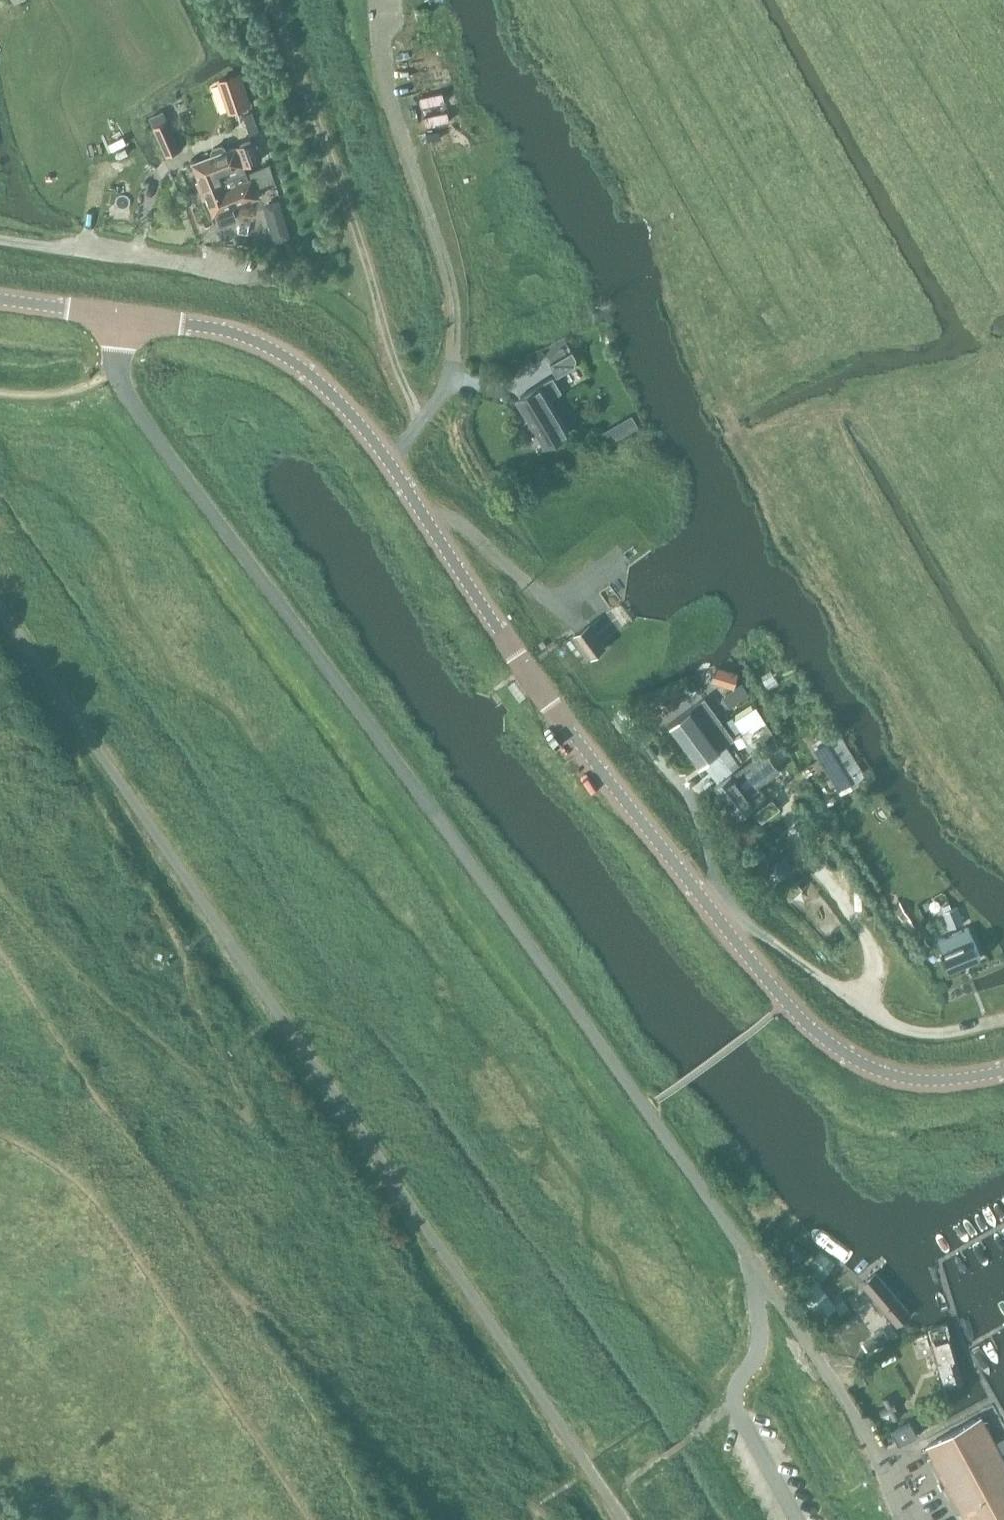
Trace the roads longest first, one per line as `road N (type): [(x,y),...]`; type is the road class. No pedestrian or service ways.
road 1 (residential): [(908,1519),(845,1398),(758,1268),(131,401),(117,372),(122,314)]
road 2 (tertiary): [(717,917),(552,707),(387,458)]
road 3 (tertiary): [(1003,1070),(920,1079),(853,1058),(795,1012),(717,917)]
road 4 (tertiary): [(387,458),(327,389),(277,352),(222,329),(122,314)]
road 5 (residential): [(731,905),(805,966),(891,1021),(943,1030),(1003,1017)]
road 6 (residential): [(0,239),(253,276)]
road 7 (residential): [(717,885),(687,791),(638,732)]
road 8 (track): [(370,342),(311,293),(253,276)]
road 9 (tertiary): [(122,314),(0,298)]
road 10 (residential): [(387,458),(433,407),(452,360)]

